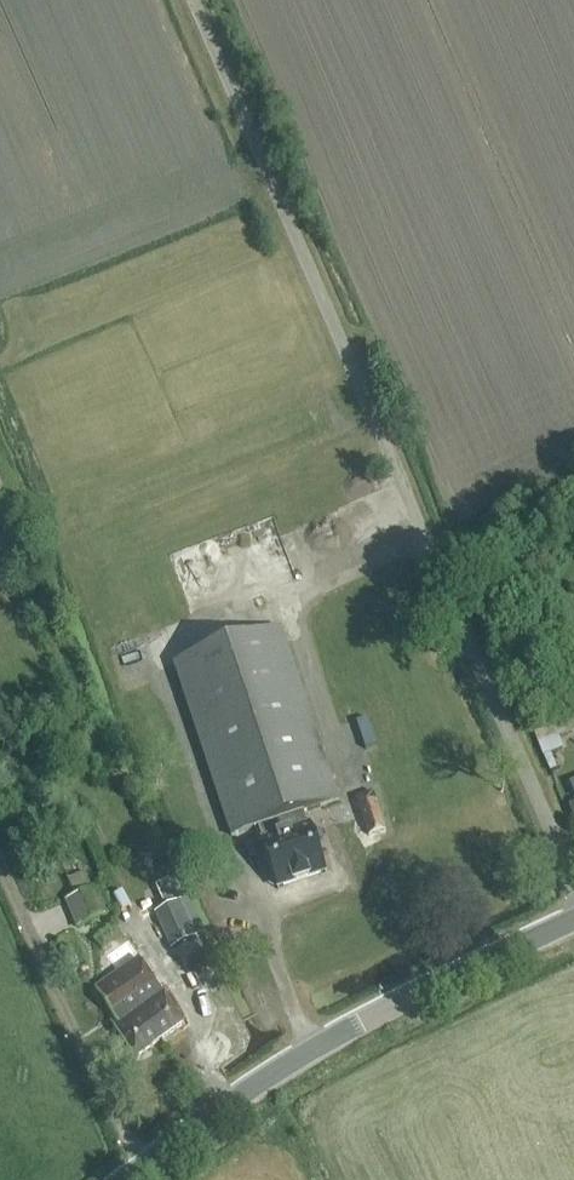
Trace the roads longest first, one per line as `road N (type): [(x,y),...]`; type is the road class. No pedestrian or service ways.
road 1 (secondary): [(127,1179),(333,1037),(573,918)]

